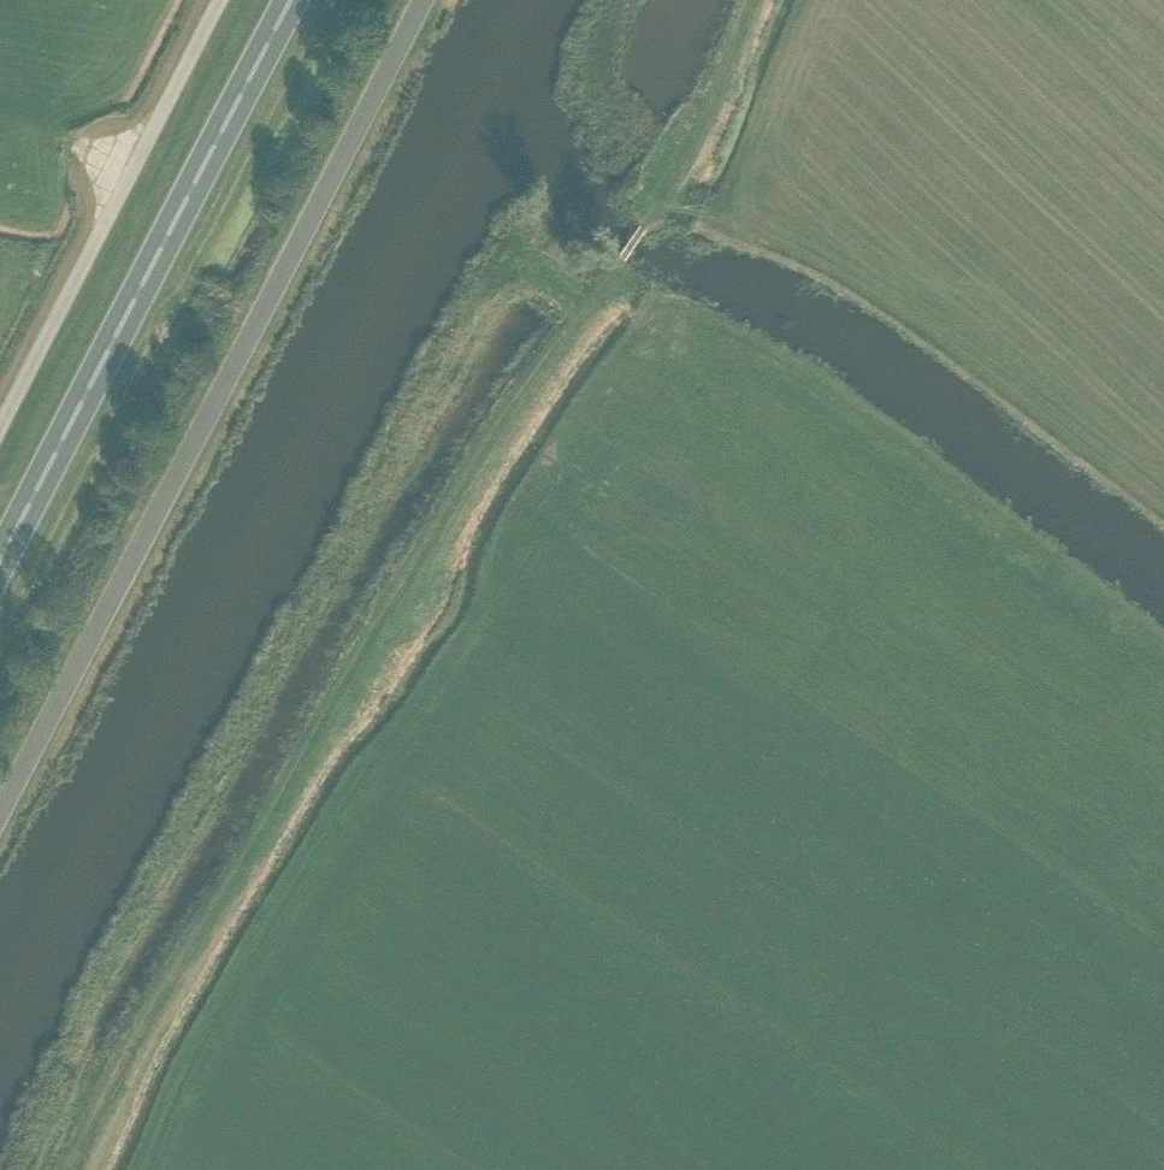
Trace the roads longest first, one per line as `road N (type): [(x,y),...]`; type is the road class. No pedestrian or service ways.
road 1 (unclassified): [(0,838),(424,0)]
road 2 (trunk): [(0,566),(292,0)]
road 3 (unclassified): [(213,0),(0,417)]
road 4 (track): [(657,209),(713,115),(755,0)]

